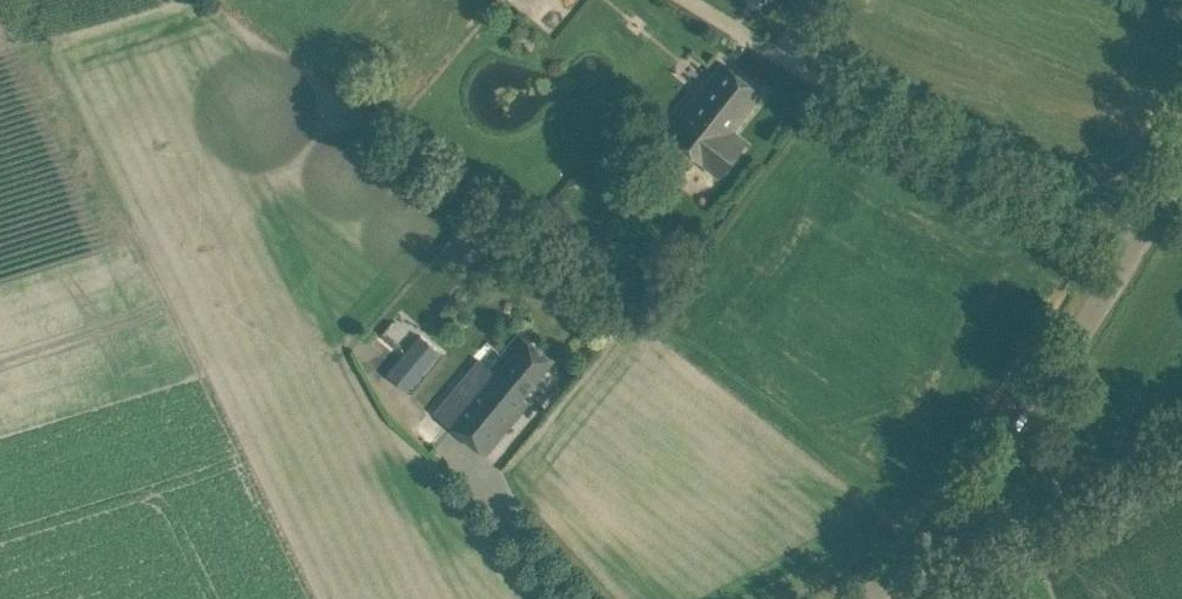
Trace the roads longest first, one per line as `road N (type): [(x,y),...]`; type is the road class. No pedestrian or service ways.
road 1 (unclassified): [(961,547),(1142,226)]
road 2 (unclassified): [(1142,226),(1062,222),(814,100)]
road 3 (unclassified): [(1181,422),(961,547)]

